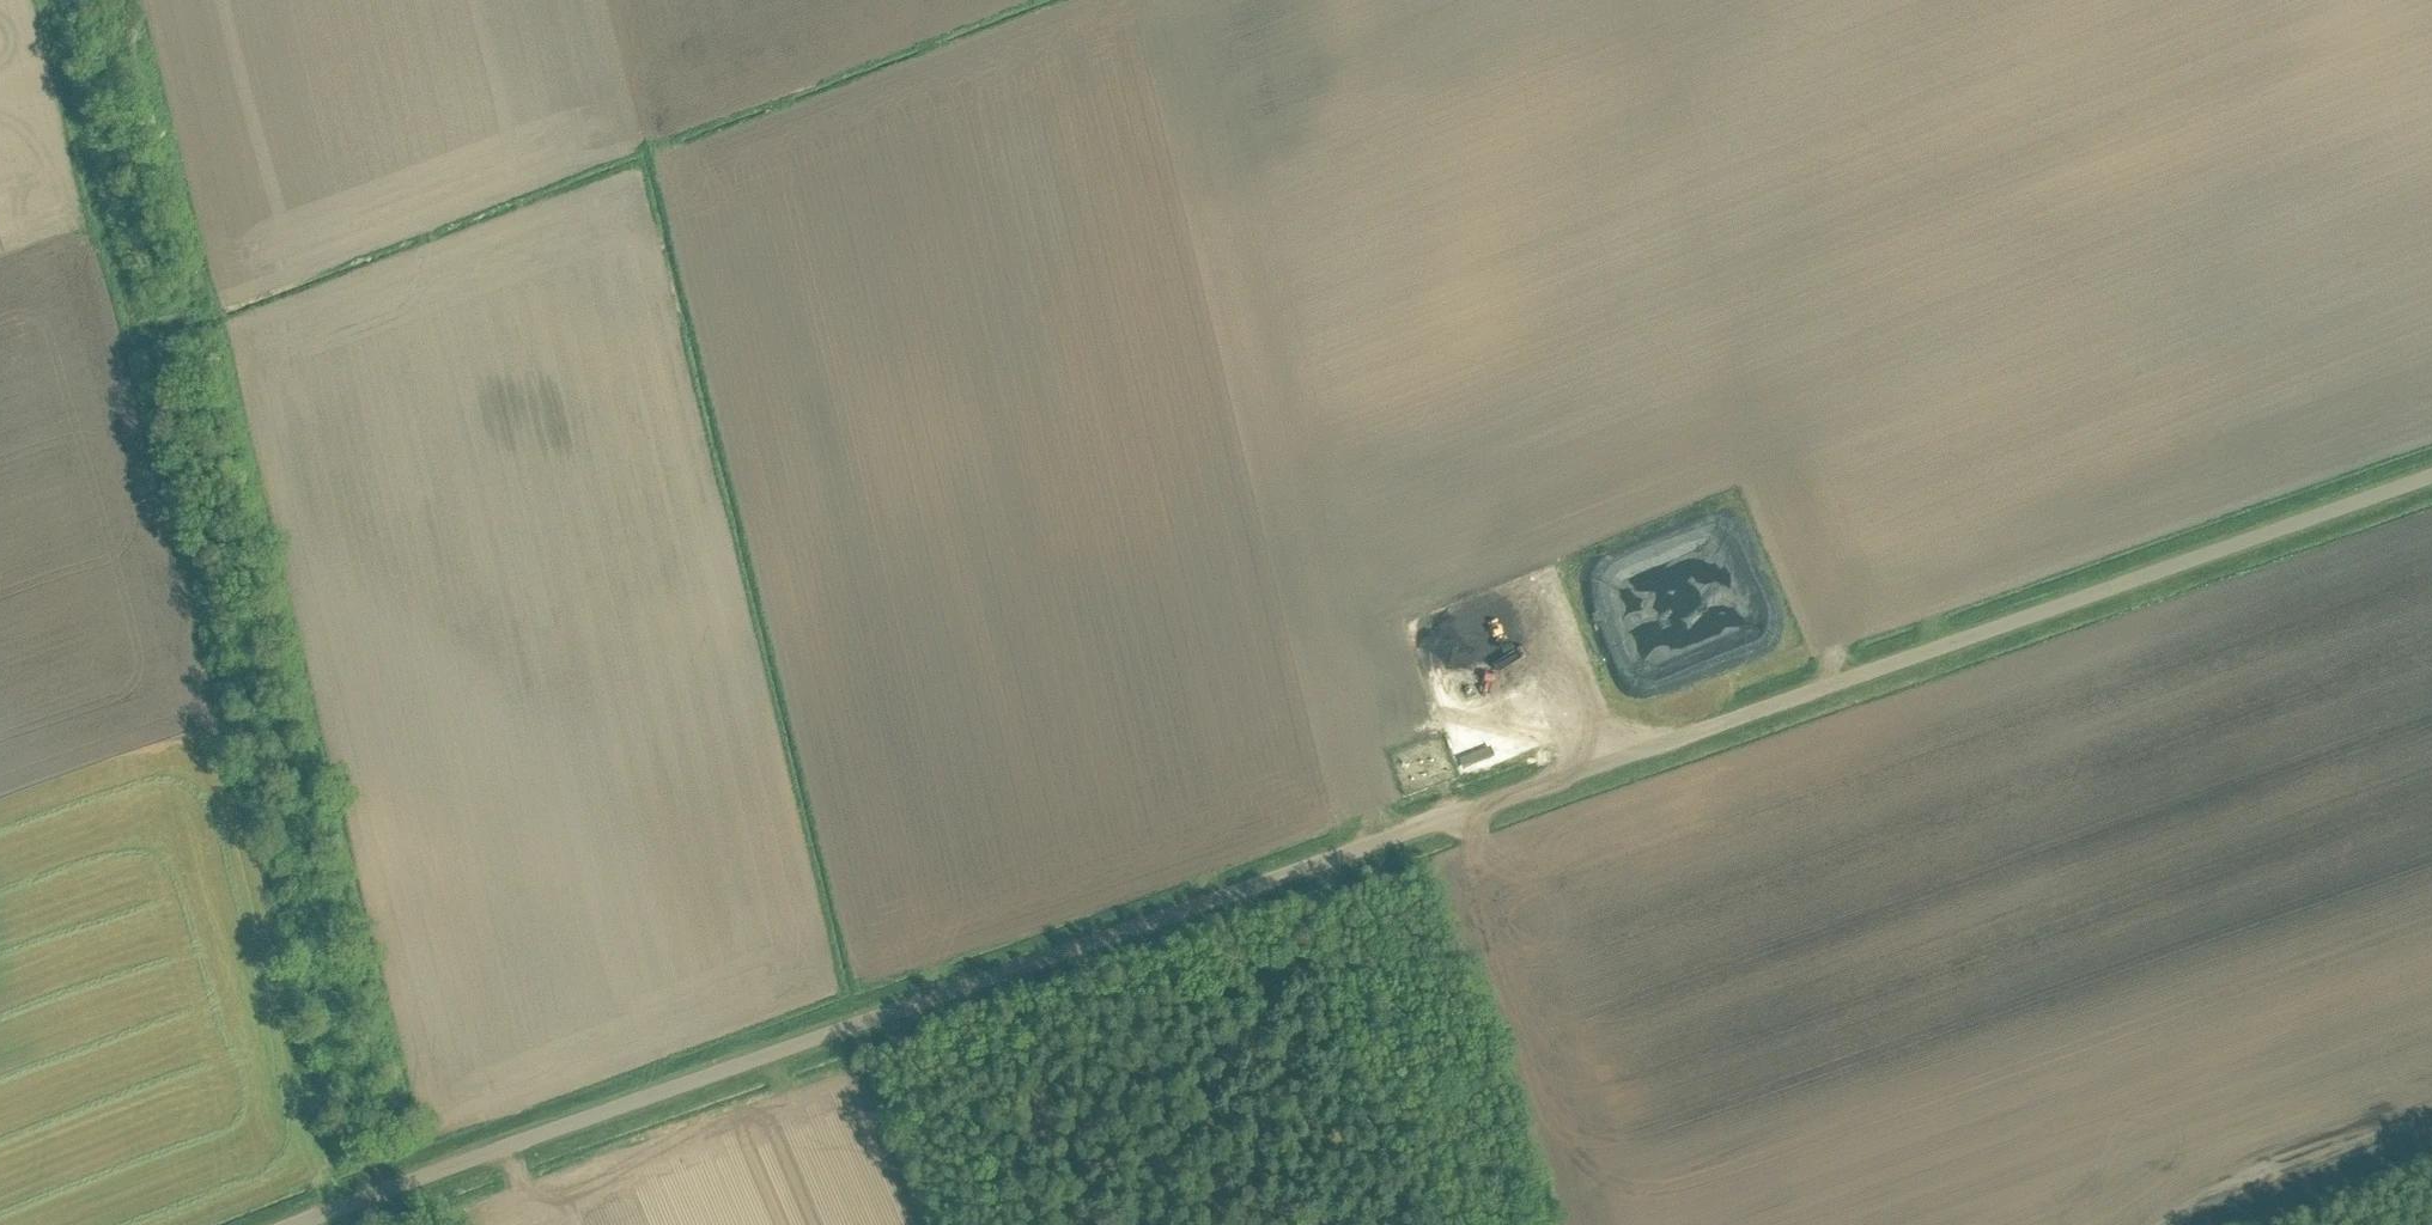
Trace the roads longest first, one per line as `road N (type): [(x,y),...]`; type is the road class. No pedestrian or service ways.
road 1 (unclassified): [(295,1224),(2431,476)]

